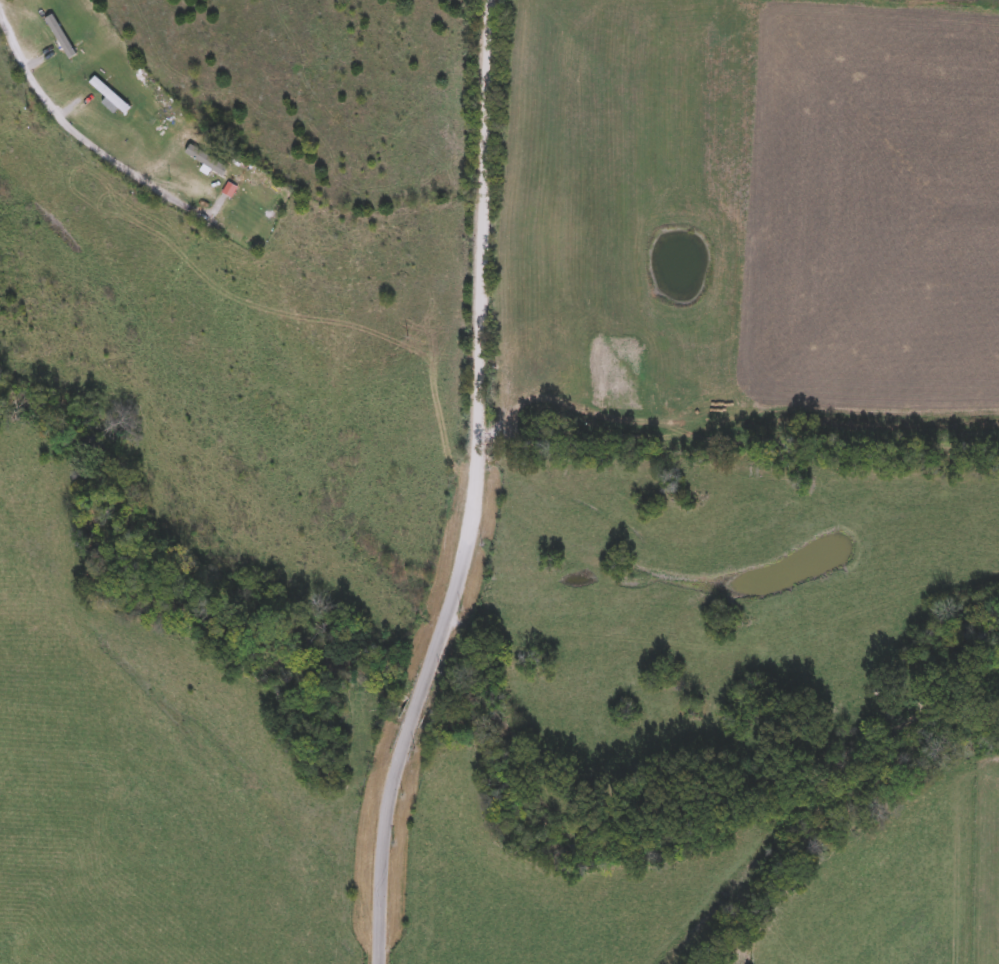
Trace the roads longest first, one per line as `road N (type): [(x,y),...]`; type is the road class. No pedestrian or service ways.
road 1 (residential): [(380,963),(385,793),(449,605),(476,449),(489,0)]

